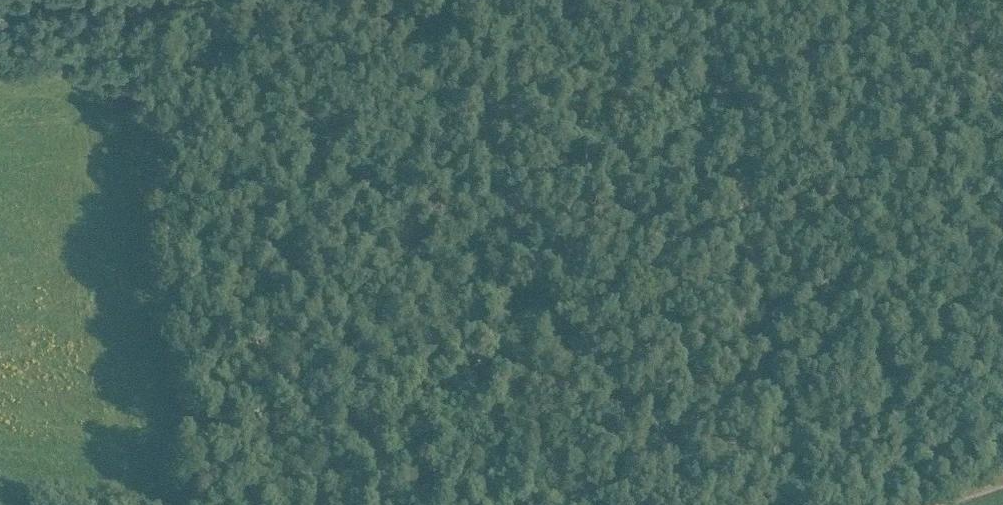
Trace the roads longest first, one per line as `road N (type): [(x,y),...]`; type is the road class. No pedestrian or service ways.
road 1 (track): [(792,504),(717,0)]

